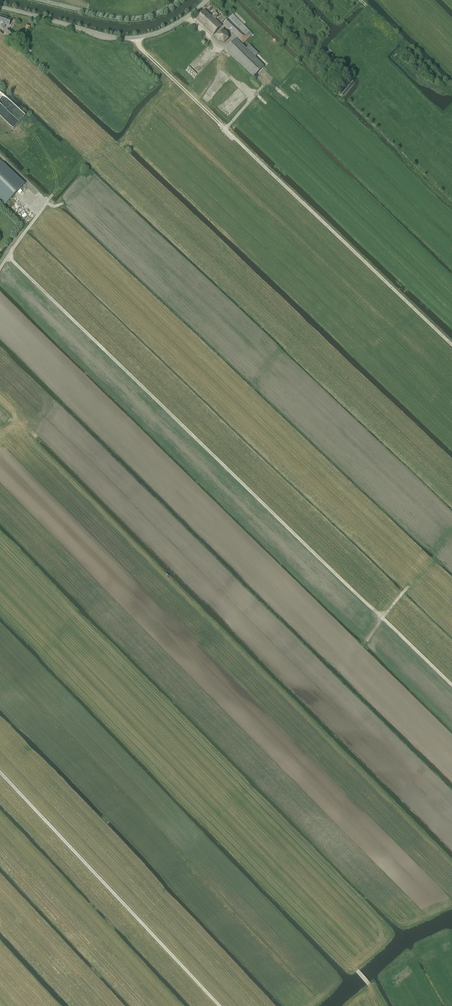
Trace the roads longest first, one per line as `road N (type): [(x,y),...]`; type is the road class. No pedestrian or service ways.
road 1 (track): [(451,685),(8,257)]
road 2 (track): [(220,1005),(0,772)]
road 3 (unclassified): [(0,7),(136,38),(173,26),(207,0)]
road 4 (track): [(0,267),(44,204),(0,157)]
road 5 (unclassified): [(44,0),(126,18),(178,0)]

